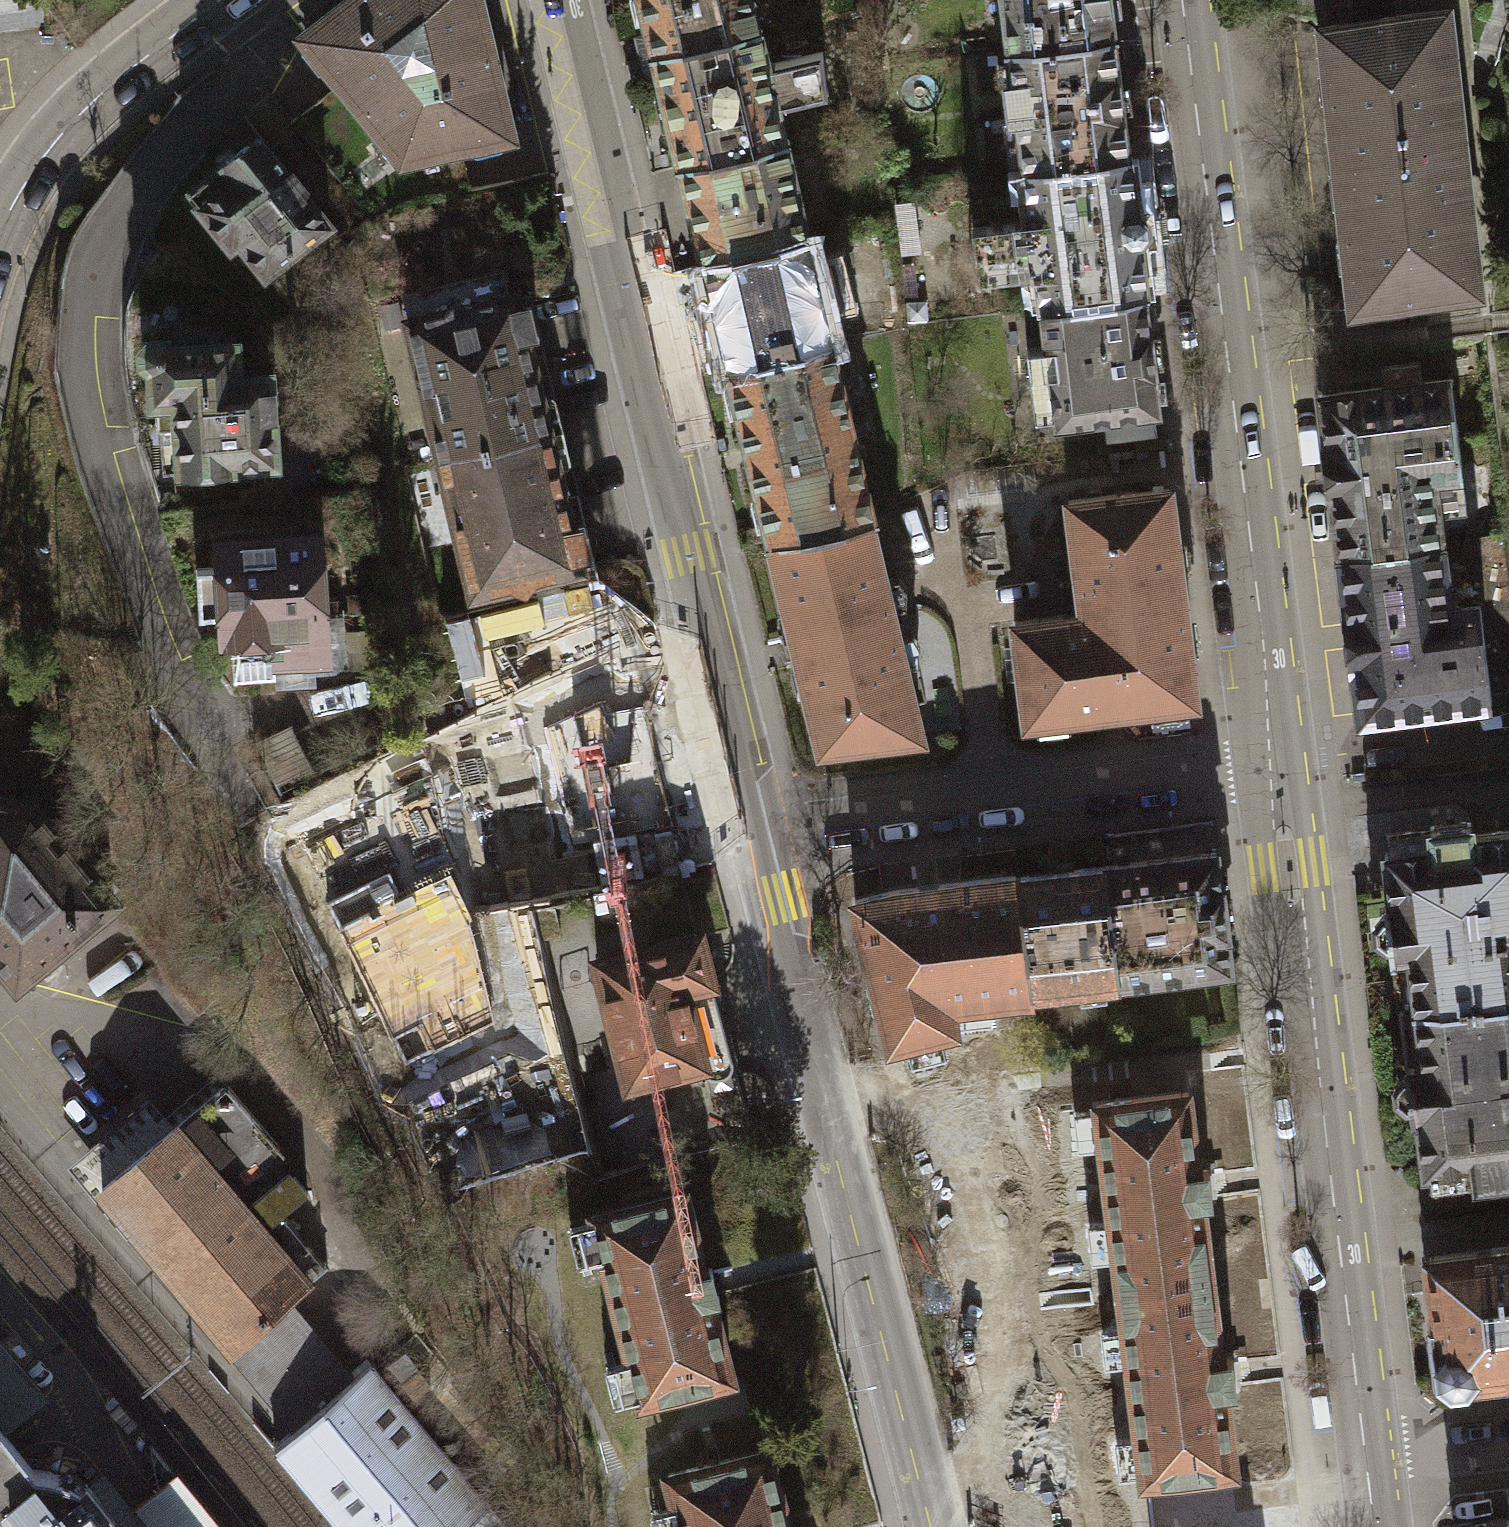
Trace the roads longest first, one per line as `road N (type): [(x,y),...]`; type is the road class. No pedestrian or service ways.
road 1 (residential): [(221,0),(233,41),(221,91),(135,187),(105,234),(86,305),(88,376),(162,647),(246,802)]
road 2 (residential): [(555,0),(624,331),(745,831)]
road 3 (tertiary): [(1272,770),(1190,0)]
road 4 (residential): [(745,831),(778,974),(824,1025),(950,1526)]
road 5 (tertiary): [(1366,1457),(1272,770)]
road 6 (residential): [(745,831),(1272,770)]
road 7 (tertiary): [(220,0),(73,119),(0,223)]
road 8 (residential): [(1508,1440),(1366,1457)]

